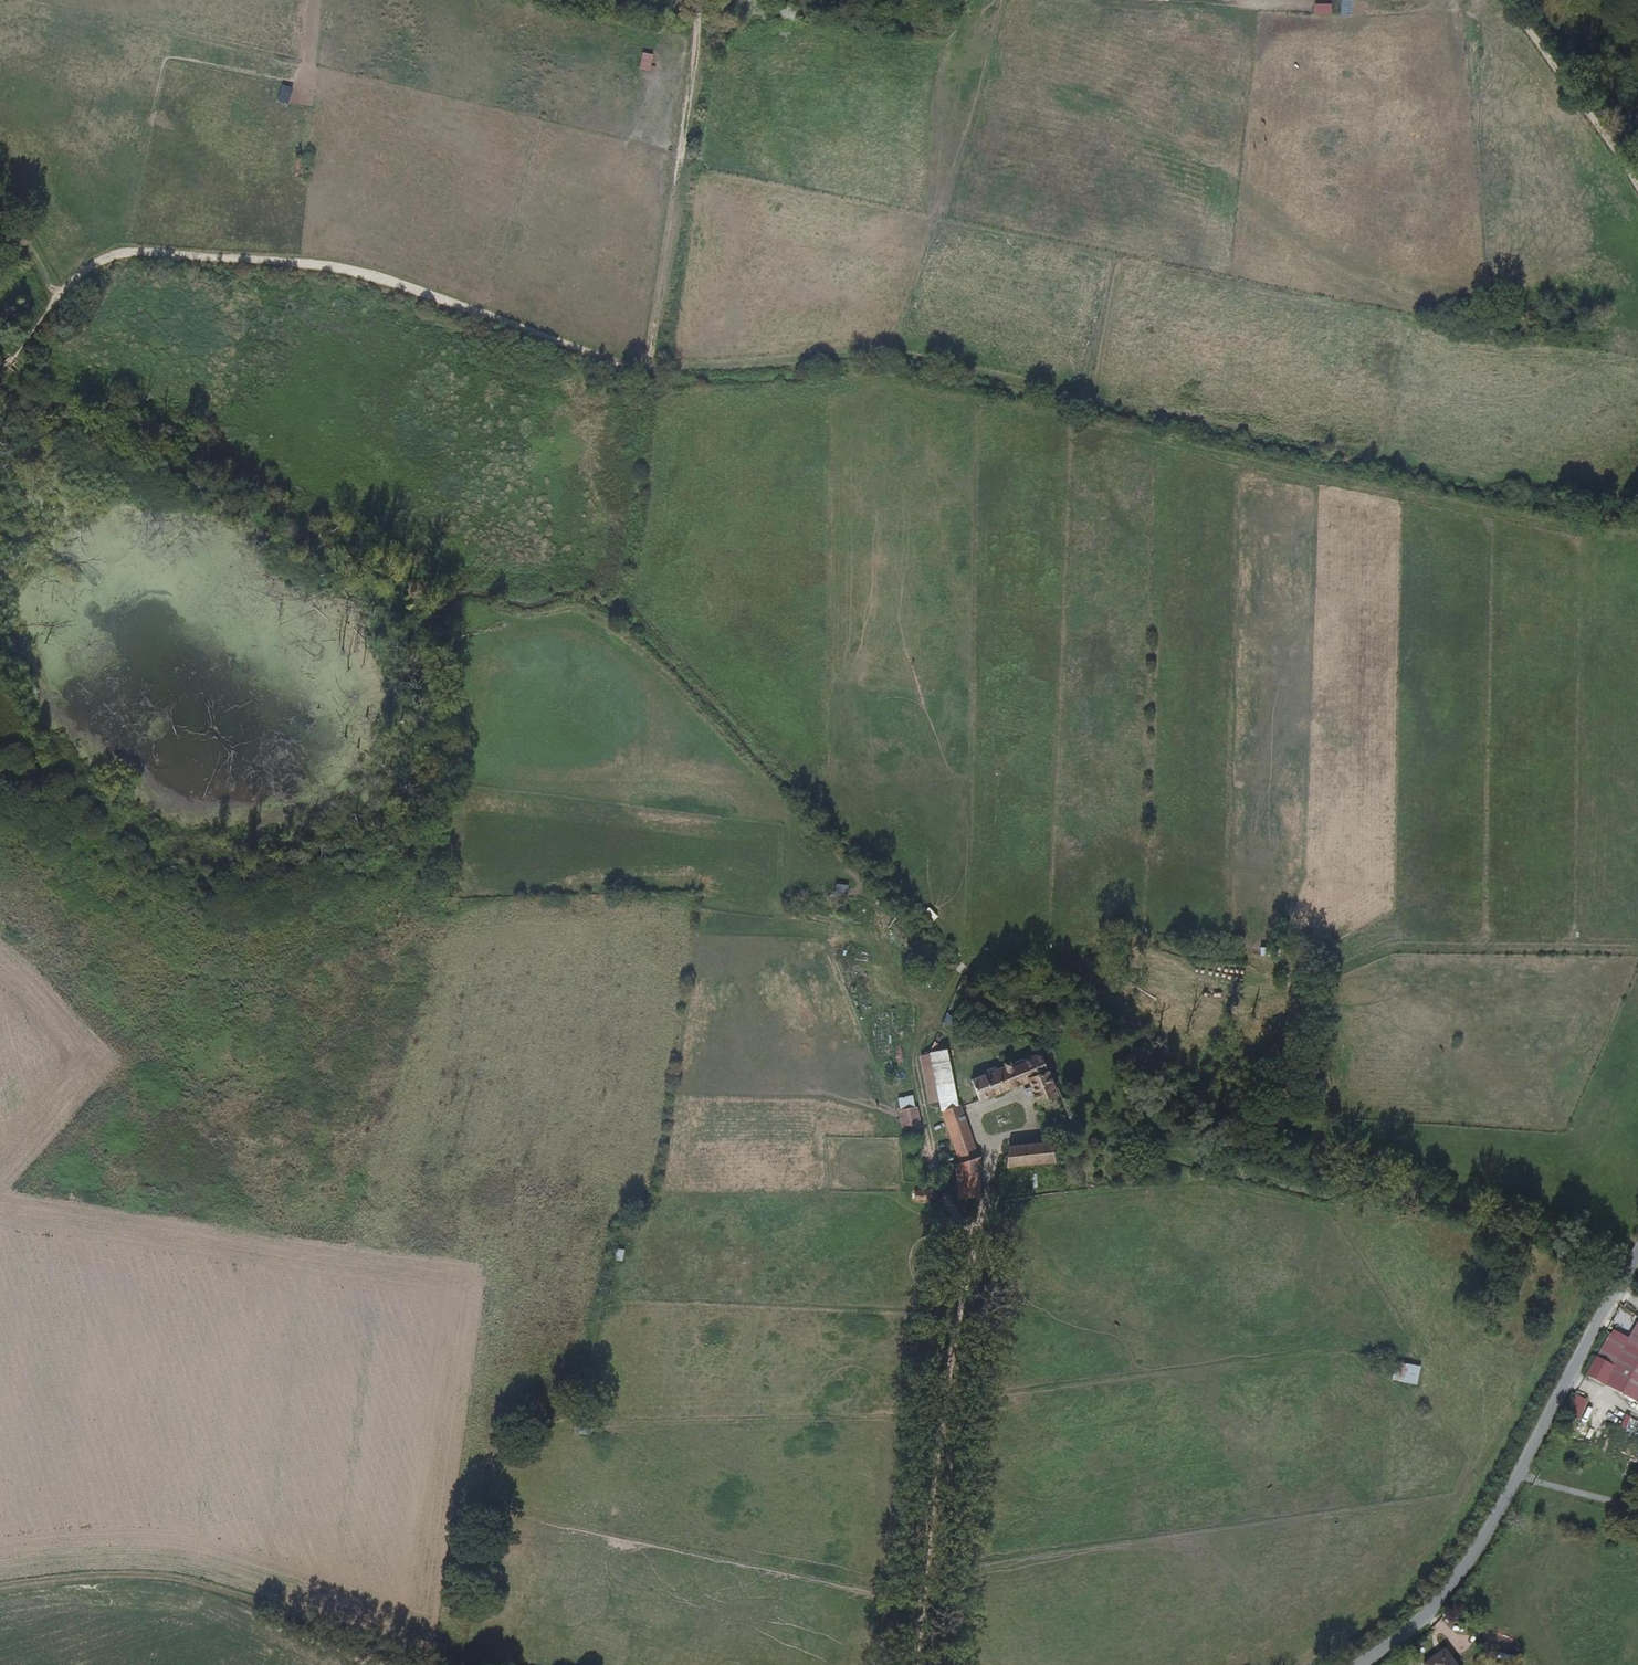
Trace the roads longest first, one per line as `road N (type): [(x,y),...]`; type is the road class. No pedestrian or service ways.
road 1 (track): [(0,378),(53,301),(104,258),(130,253),(361,274),(576,353),(644,363),(690,67),(690,0)]
road 2 (track): [(916,1664),(960,1232),(933,1176),(910,1071),(913,1038),(961,959),(1035,957),(1131,941),(1196,958),(1264,961)]
road 3 (unclassified): [(1363,1664),(1436,1606),(1483,1542),(1637,1255)]
road 4 (track): [(439,1664),(167,1578),(88,1574),(0,1585)]
road 5 (track): [(1637,191),(1500,0)]
road 6 (track): [(960,1232),(978,1214),(988,1175),(976,1113),(1018,1094)]
road 7 (track): [(1518,1477),(1637,1512)]

